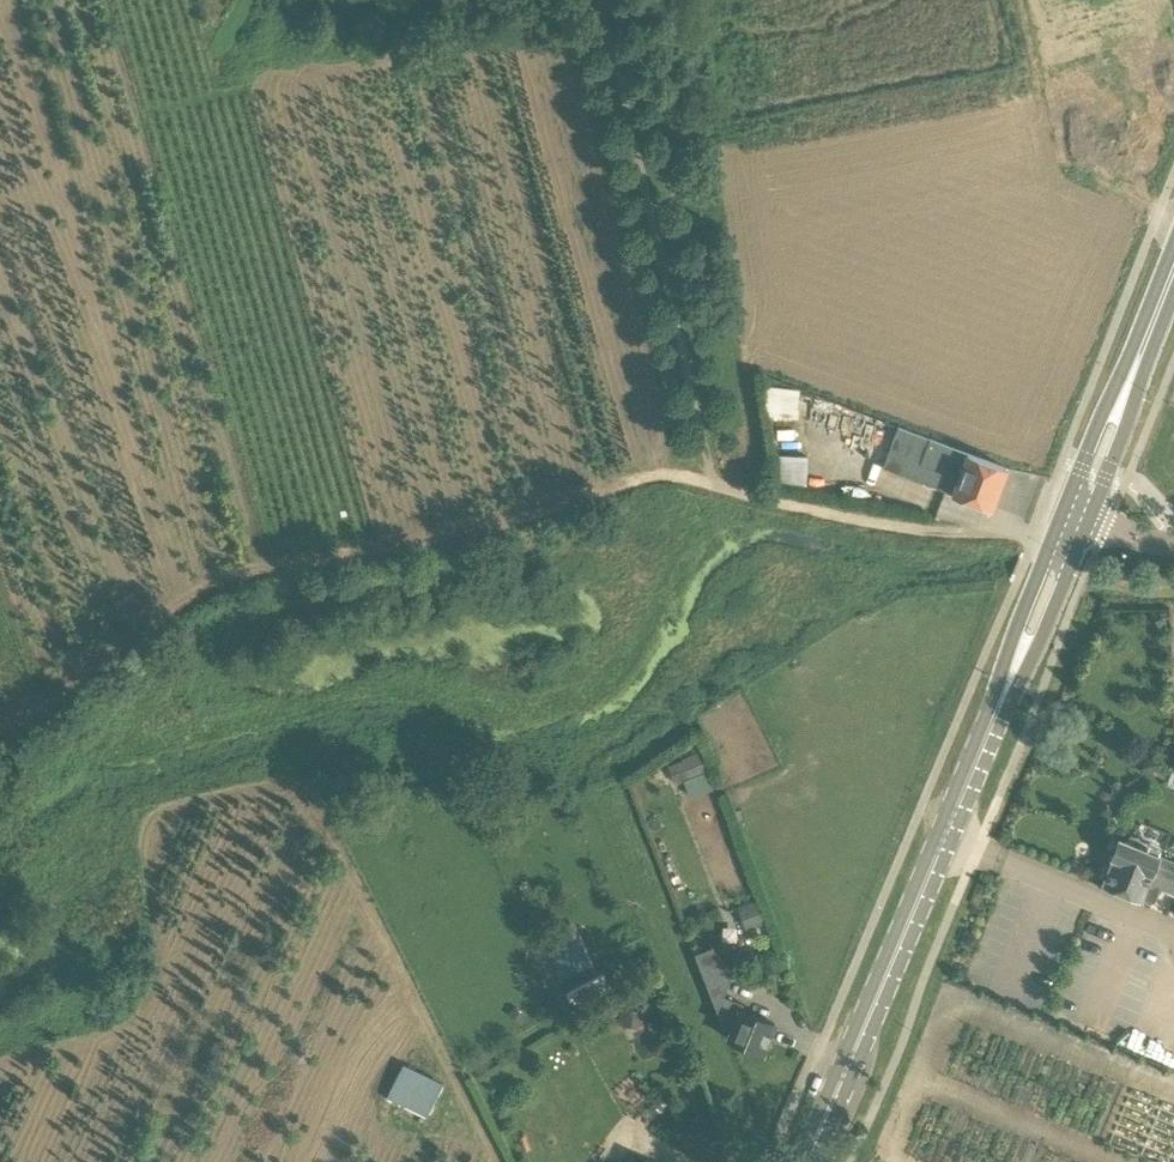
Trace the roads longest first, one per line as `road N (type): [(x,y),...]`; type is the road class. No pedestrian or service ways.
road 1 (track): [(1034,536),(912,532),(708,483),(711,469),(601,0)]
road 2 (primary): [(806,1161),(1079,515)]
road 3 (primary): [(1079,515),(1173,272)]

